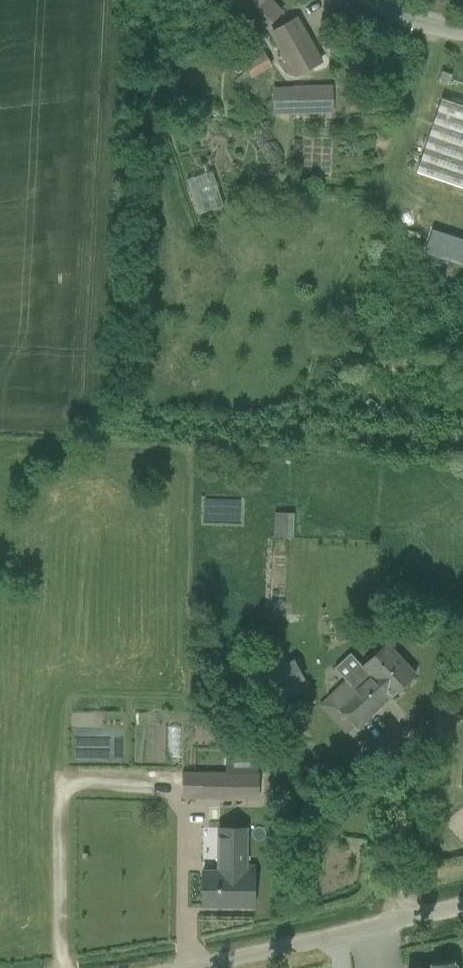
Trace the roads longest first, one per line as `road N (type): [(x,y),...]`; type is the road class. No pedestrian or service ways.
road 1 (unclassified): [(194,967),(462,906)]

